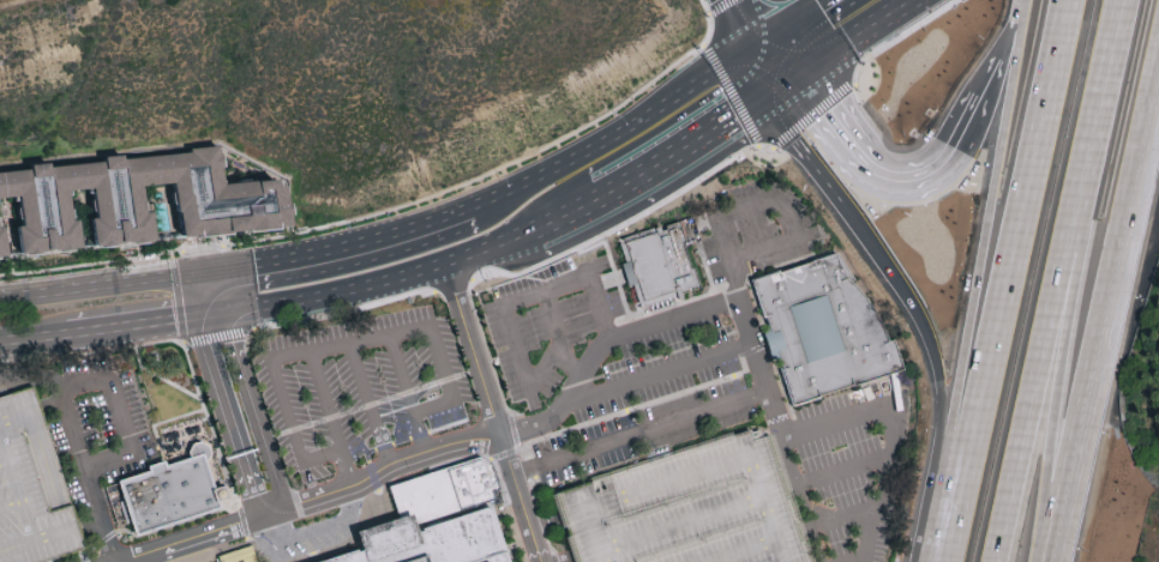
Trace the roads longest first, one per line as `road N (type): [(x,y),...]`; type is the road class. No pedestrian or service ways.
road 1 (motorway): [(1069,0),(942,561)]
road 2 (motorway): [(997,561),(1121,0)]
road 3 (motorway): [(1036,561),(1122,0)]
road 4 (motorway): [(1048,561),(1158,47)]
road 5 (motorway): [(1015,60),(922,561)]
road 6 (motorway): [(848,197),(899,268),(937,361),(942,410),(921,561)]
road 7 (primary): [(534,185),(377,249),(206,277)]
road 8 (primary): [(759,47),(534,185)]
road 9 (primary): [(211,309),(383,283),(451,260)]
road 10 (residential): [(211,309),(200,346),(247,498),(268,515)]
road 11 (residential): [(268,515),(271,488),(211,309)]
road 12 (primary): [(206,277),(0,301)]
road 13 (primary): [(66,327),(211,309)]

